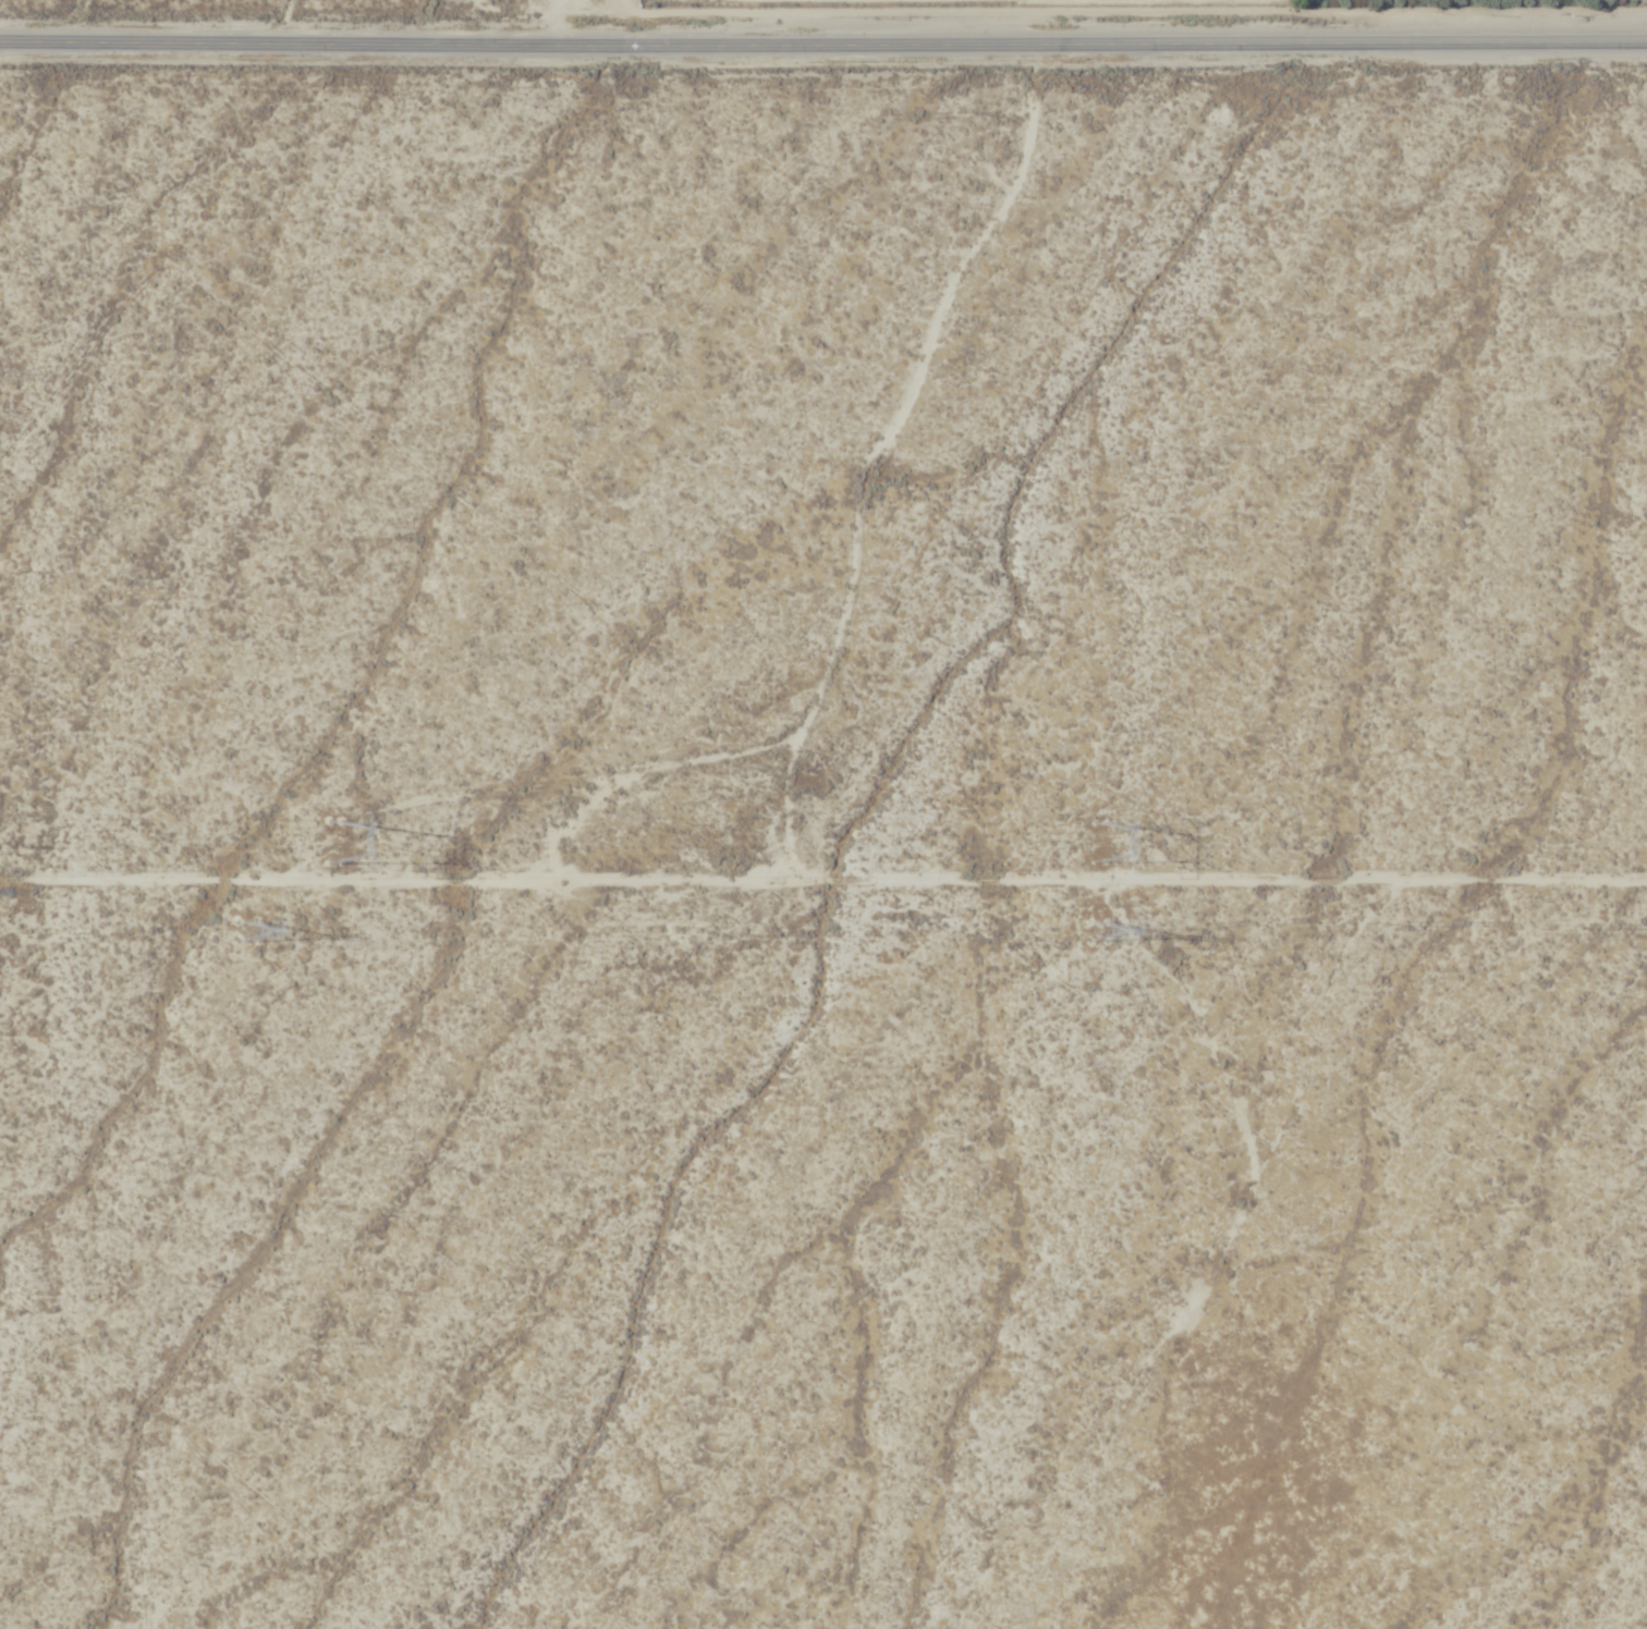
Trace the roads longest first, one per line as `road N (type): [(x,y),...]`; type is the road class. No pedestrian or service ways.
road 1 (tertiary): [(1646,39),(0,37)]

